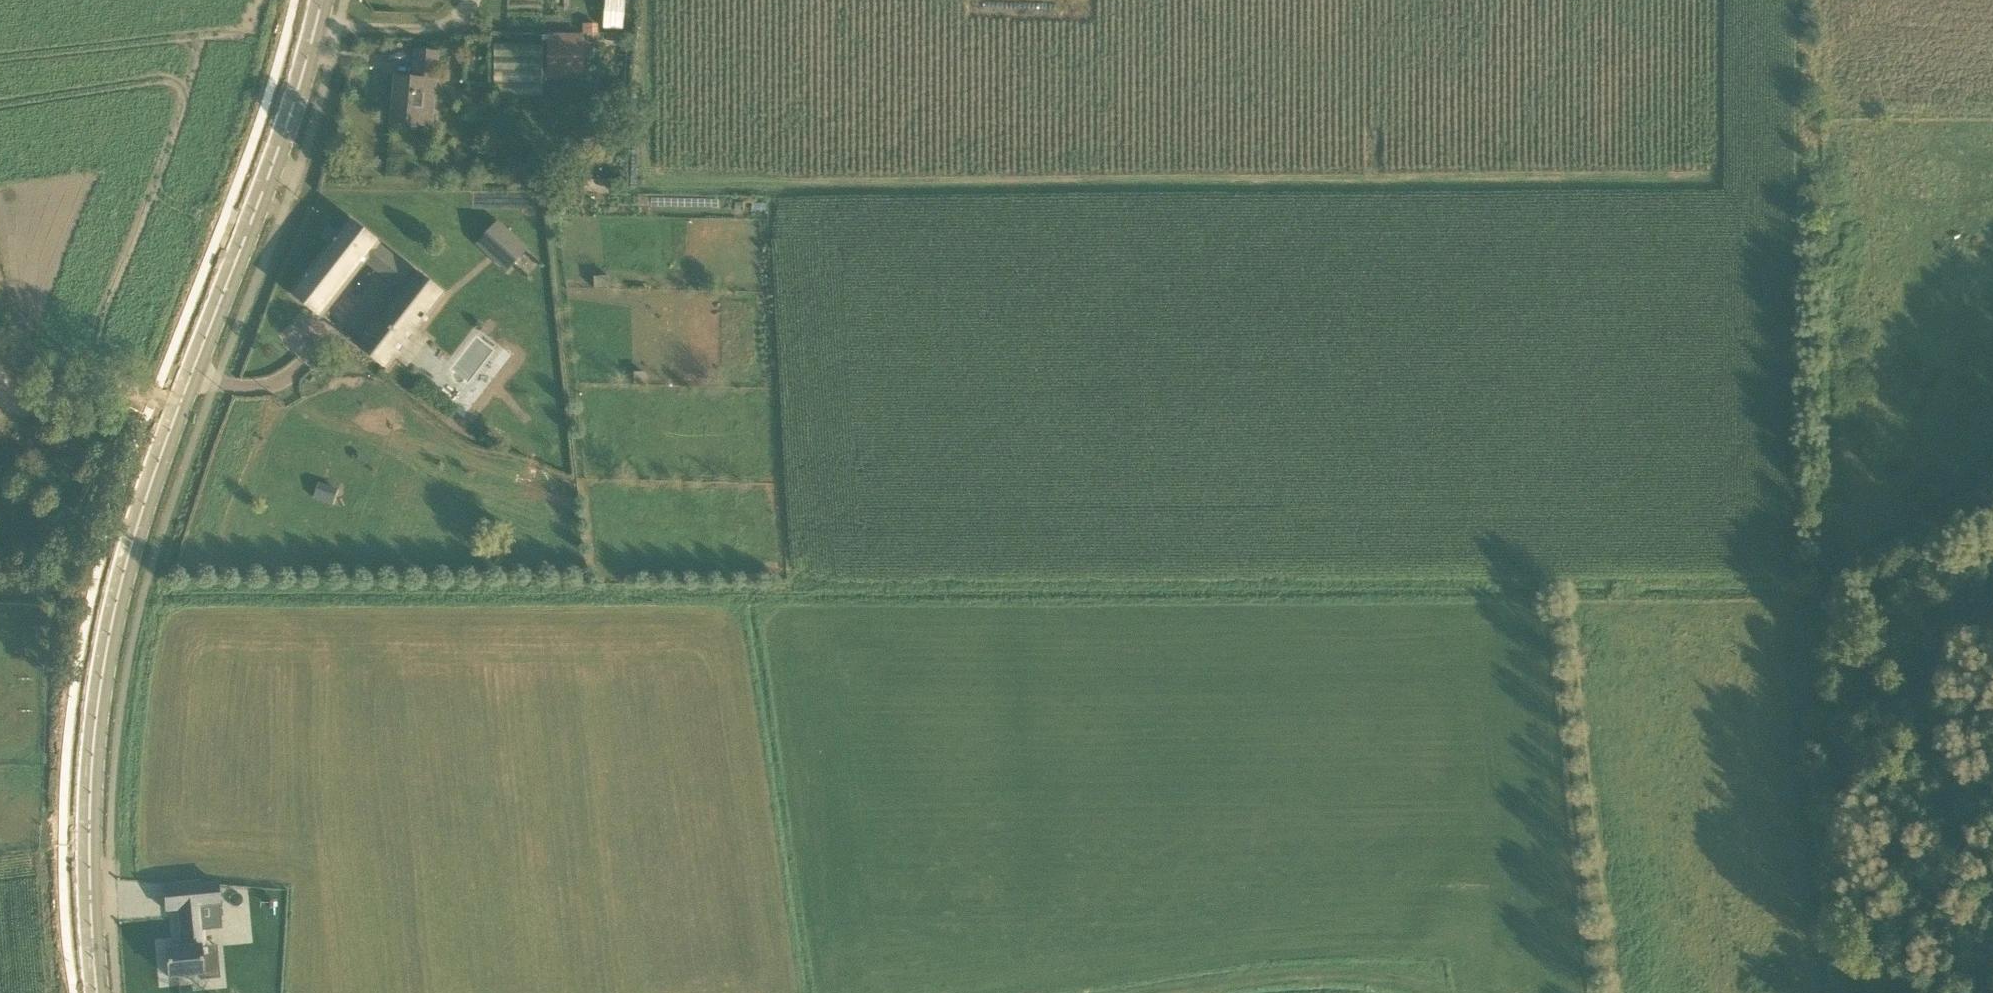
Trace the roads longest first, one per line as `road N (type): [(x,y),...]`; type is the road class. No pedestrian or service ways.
road 1 (secondary): [(99,992),(89,874),(102,655),(165,442),(310,59),(322,0)]

